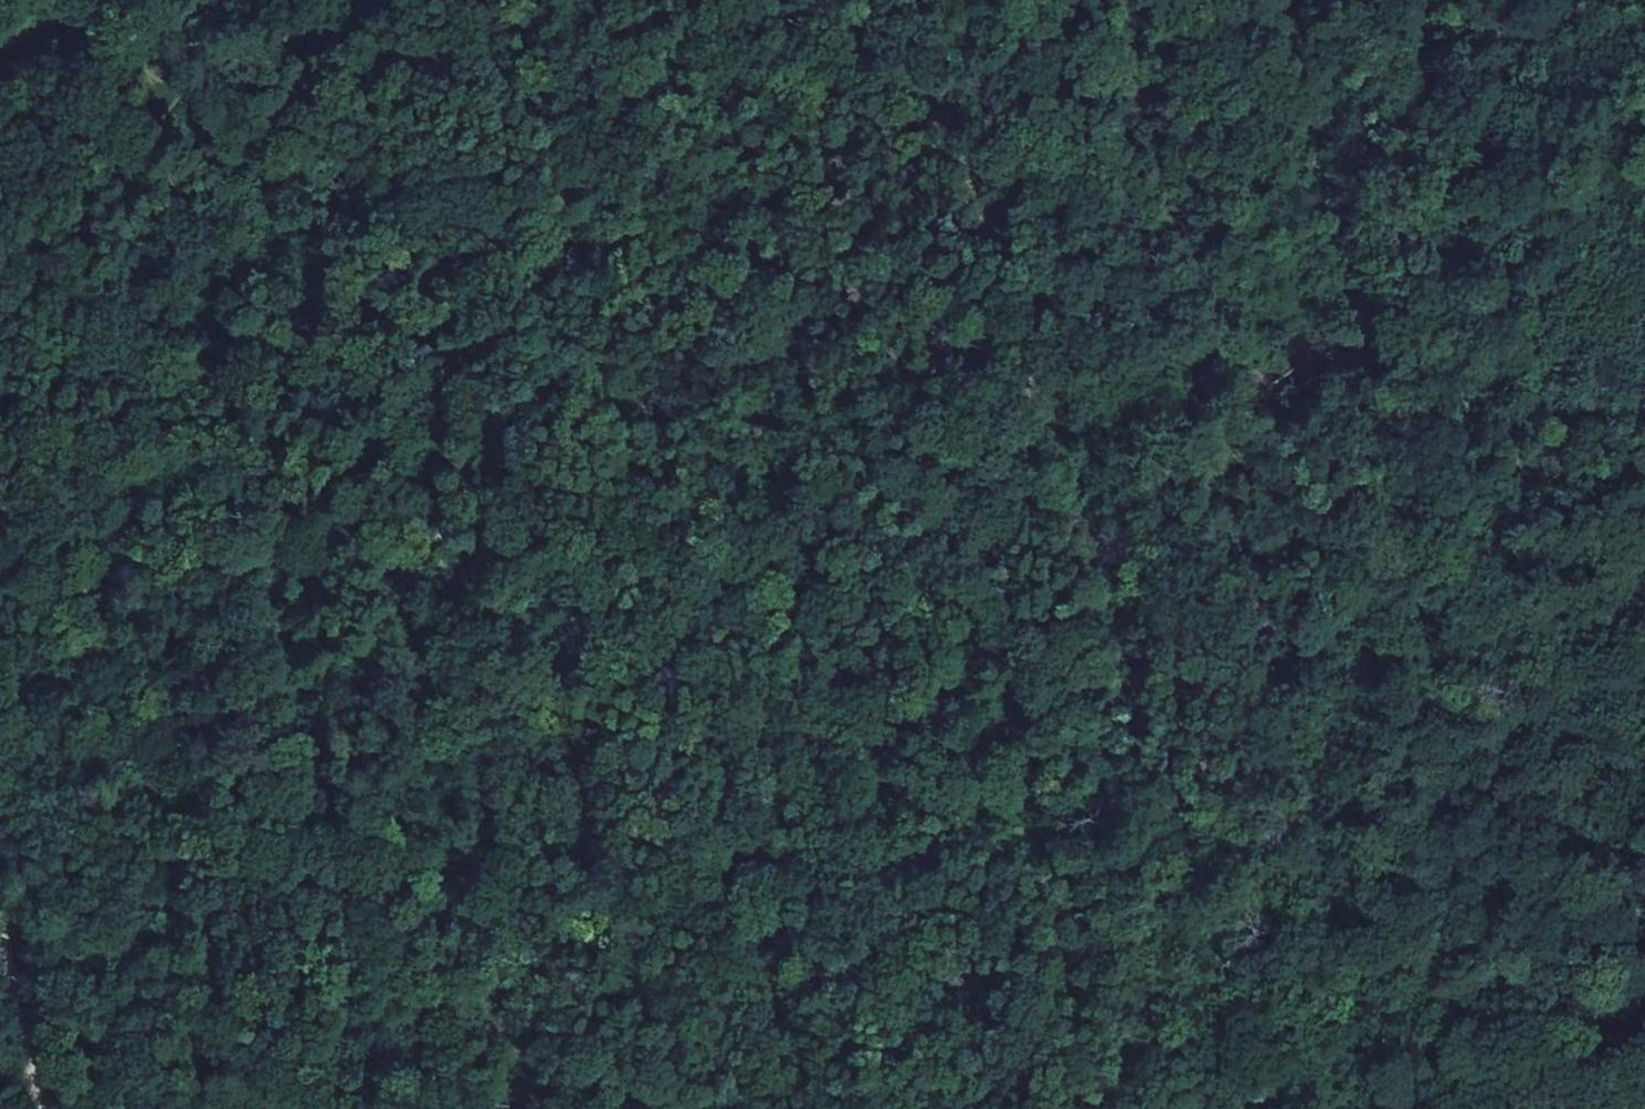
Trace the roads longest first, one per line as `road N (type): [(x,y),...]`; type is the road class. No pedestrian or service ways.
road 1 (track): [(0,911),(48,1108)]

